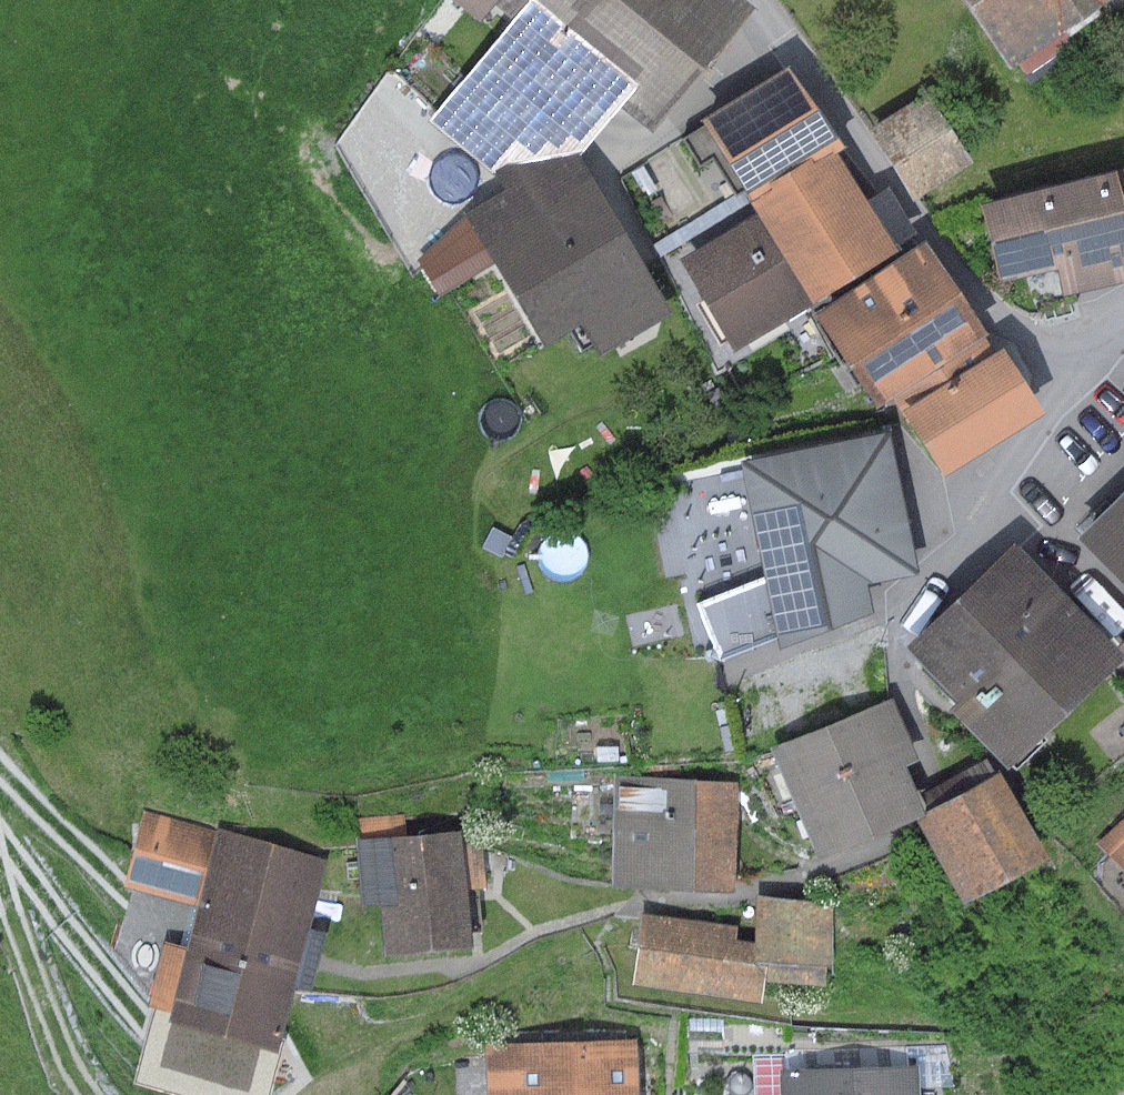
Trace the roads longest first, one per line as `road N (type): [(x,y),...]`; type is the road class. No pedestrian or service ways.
road 1 (residential): [(943,534),(1041,415),(1063,375),(1123,314)]

